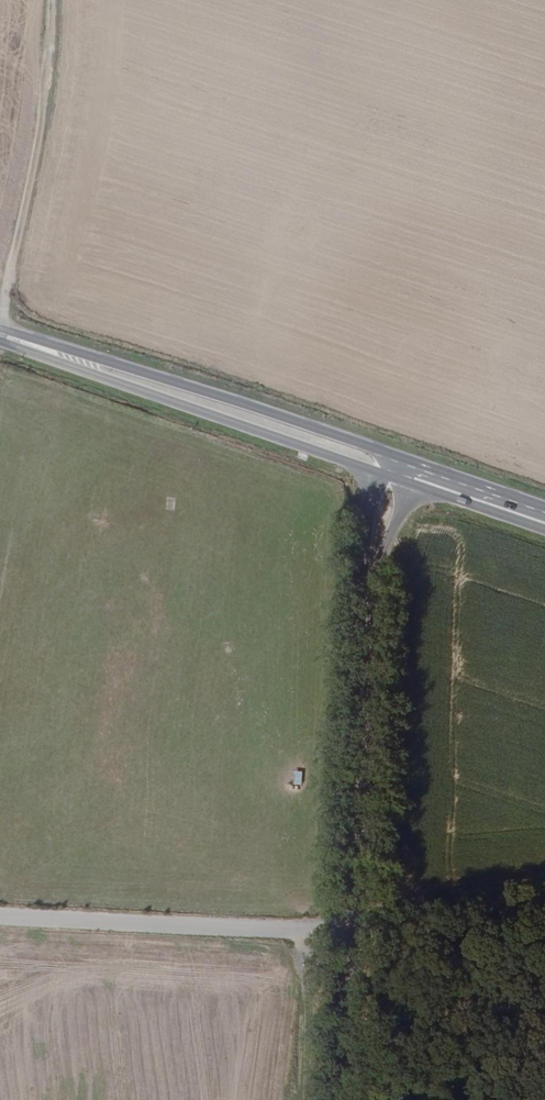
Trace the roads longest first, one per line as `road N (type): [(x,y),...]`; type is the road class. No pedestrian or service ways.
road 1 (tertiary): [(395,466),(374,545),(348,1099)]
road 2 (primary): [(395,466),(0,332)]
road 3 (track): [(353,929),(0,914)]
road 4 (track): [(1,332),(44,157),(58,0)]
road 5 (track): [(544,901),(355,899)]
road 6 (primary): [(544,518),(395,466)]

